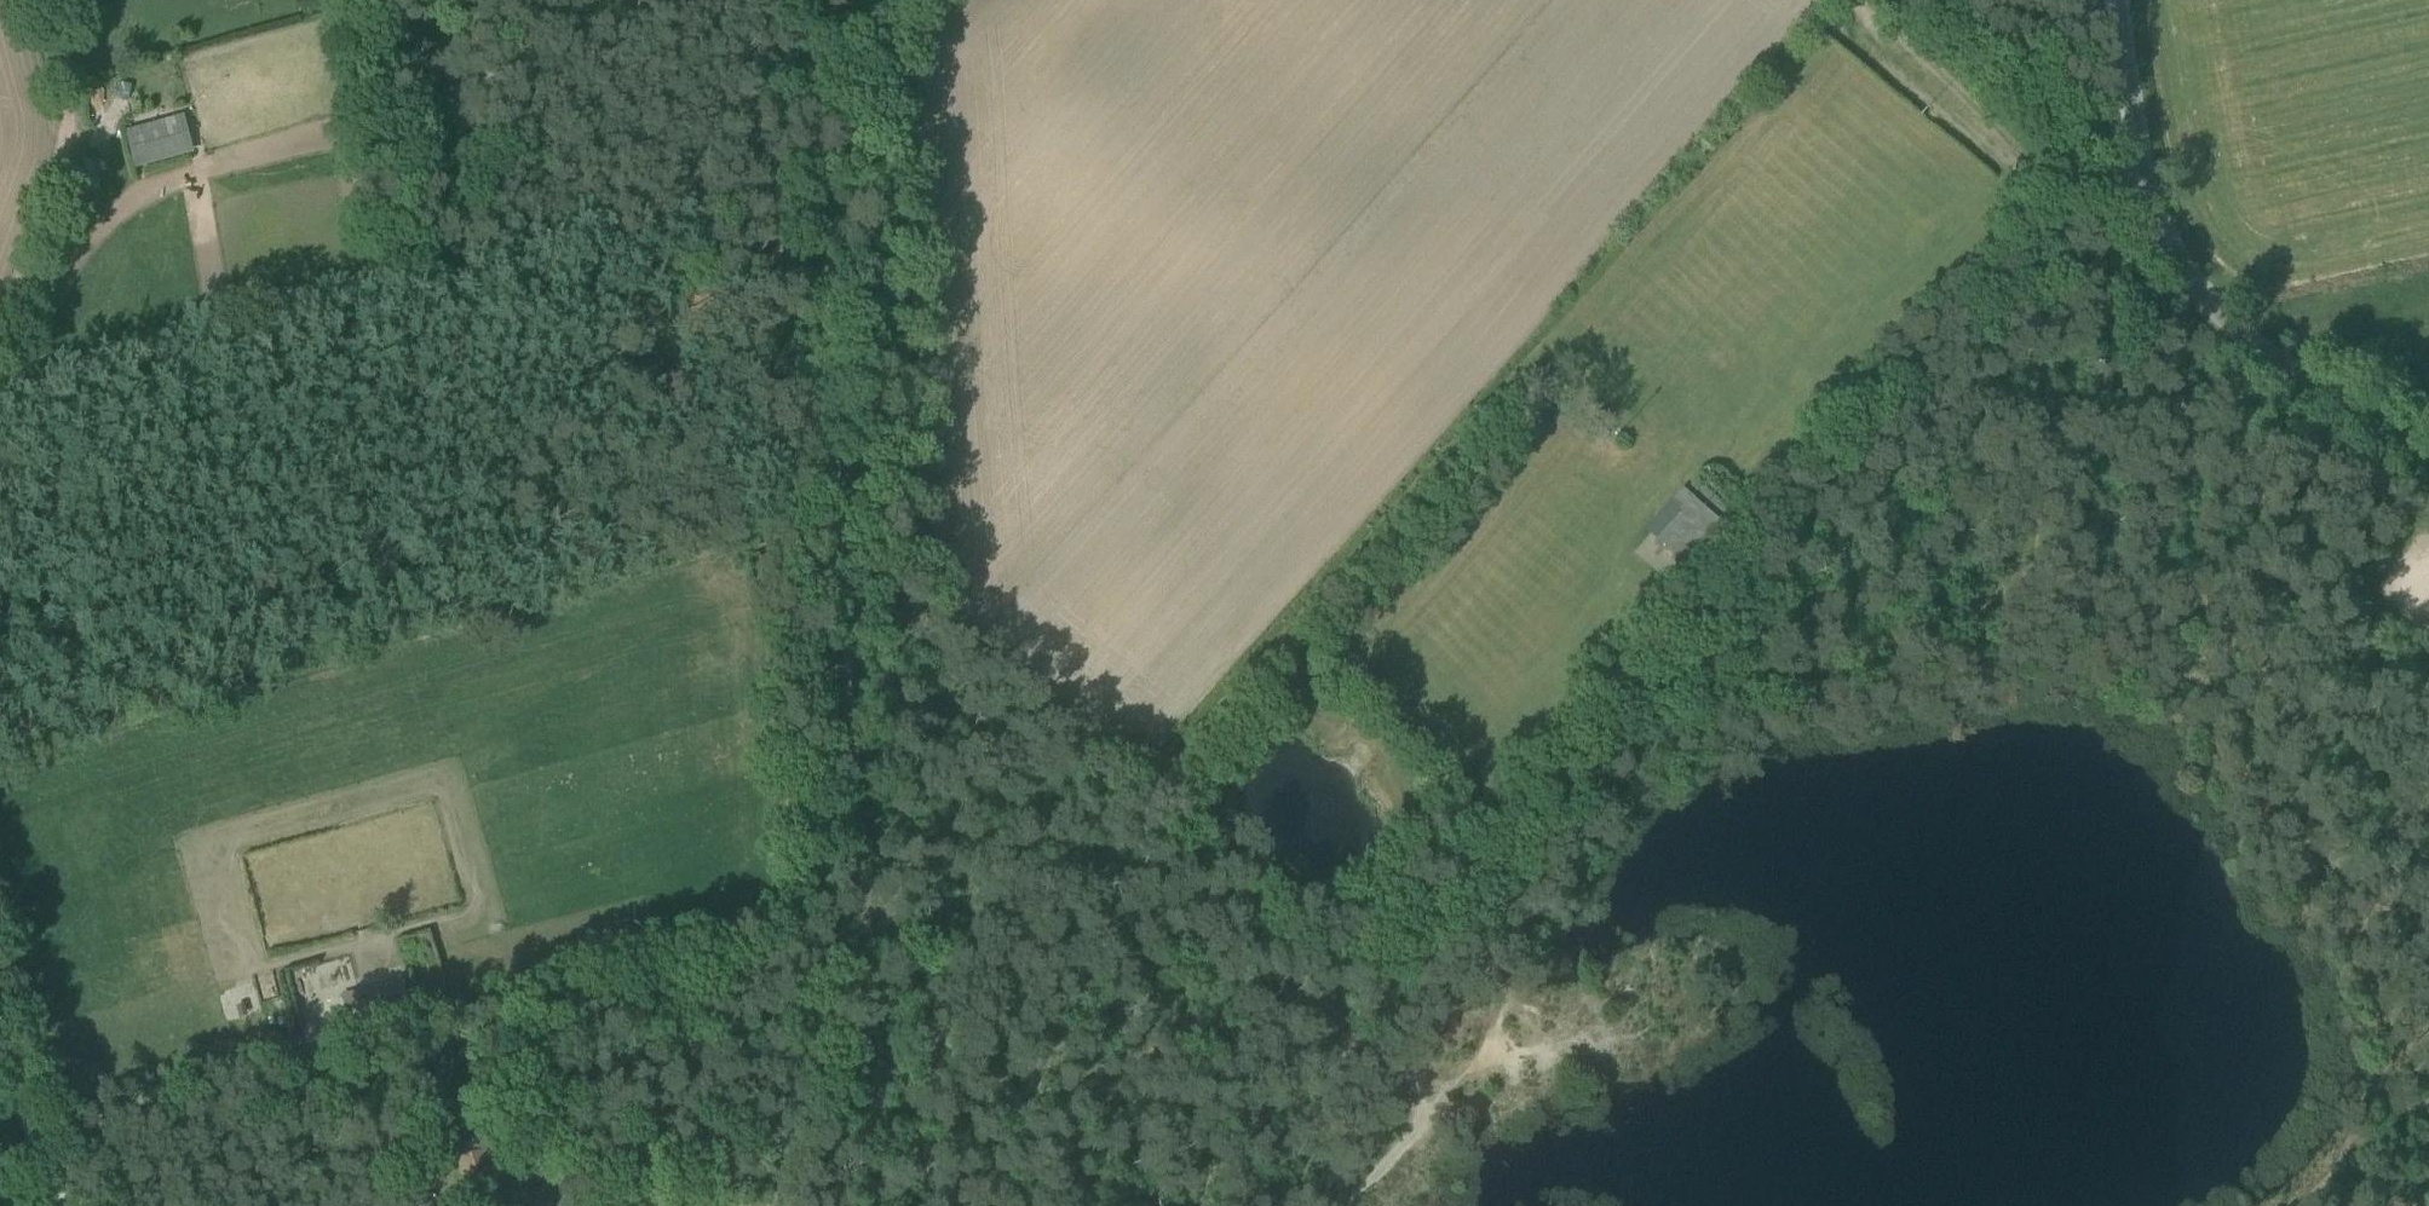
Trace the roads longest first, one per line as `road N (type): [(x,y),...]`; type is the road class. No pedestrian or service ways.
road 1 (residential): [(2428,448),(2246,318),(2205,264),(2171,200),(2131,65),(2122,0)]
road 2 (track): [(0,318),(57,144),(26,0)]
road 3 (track): [(2171,200),(1960,0)]
road 4 (track): [(59,1205),(0,1037)]

